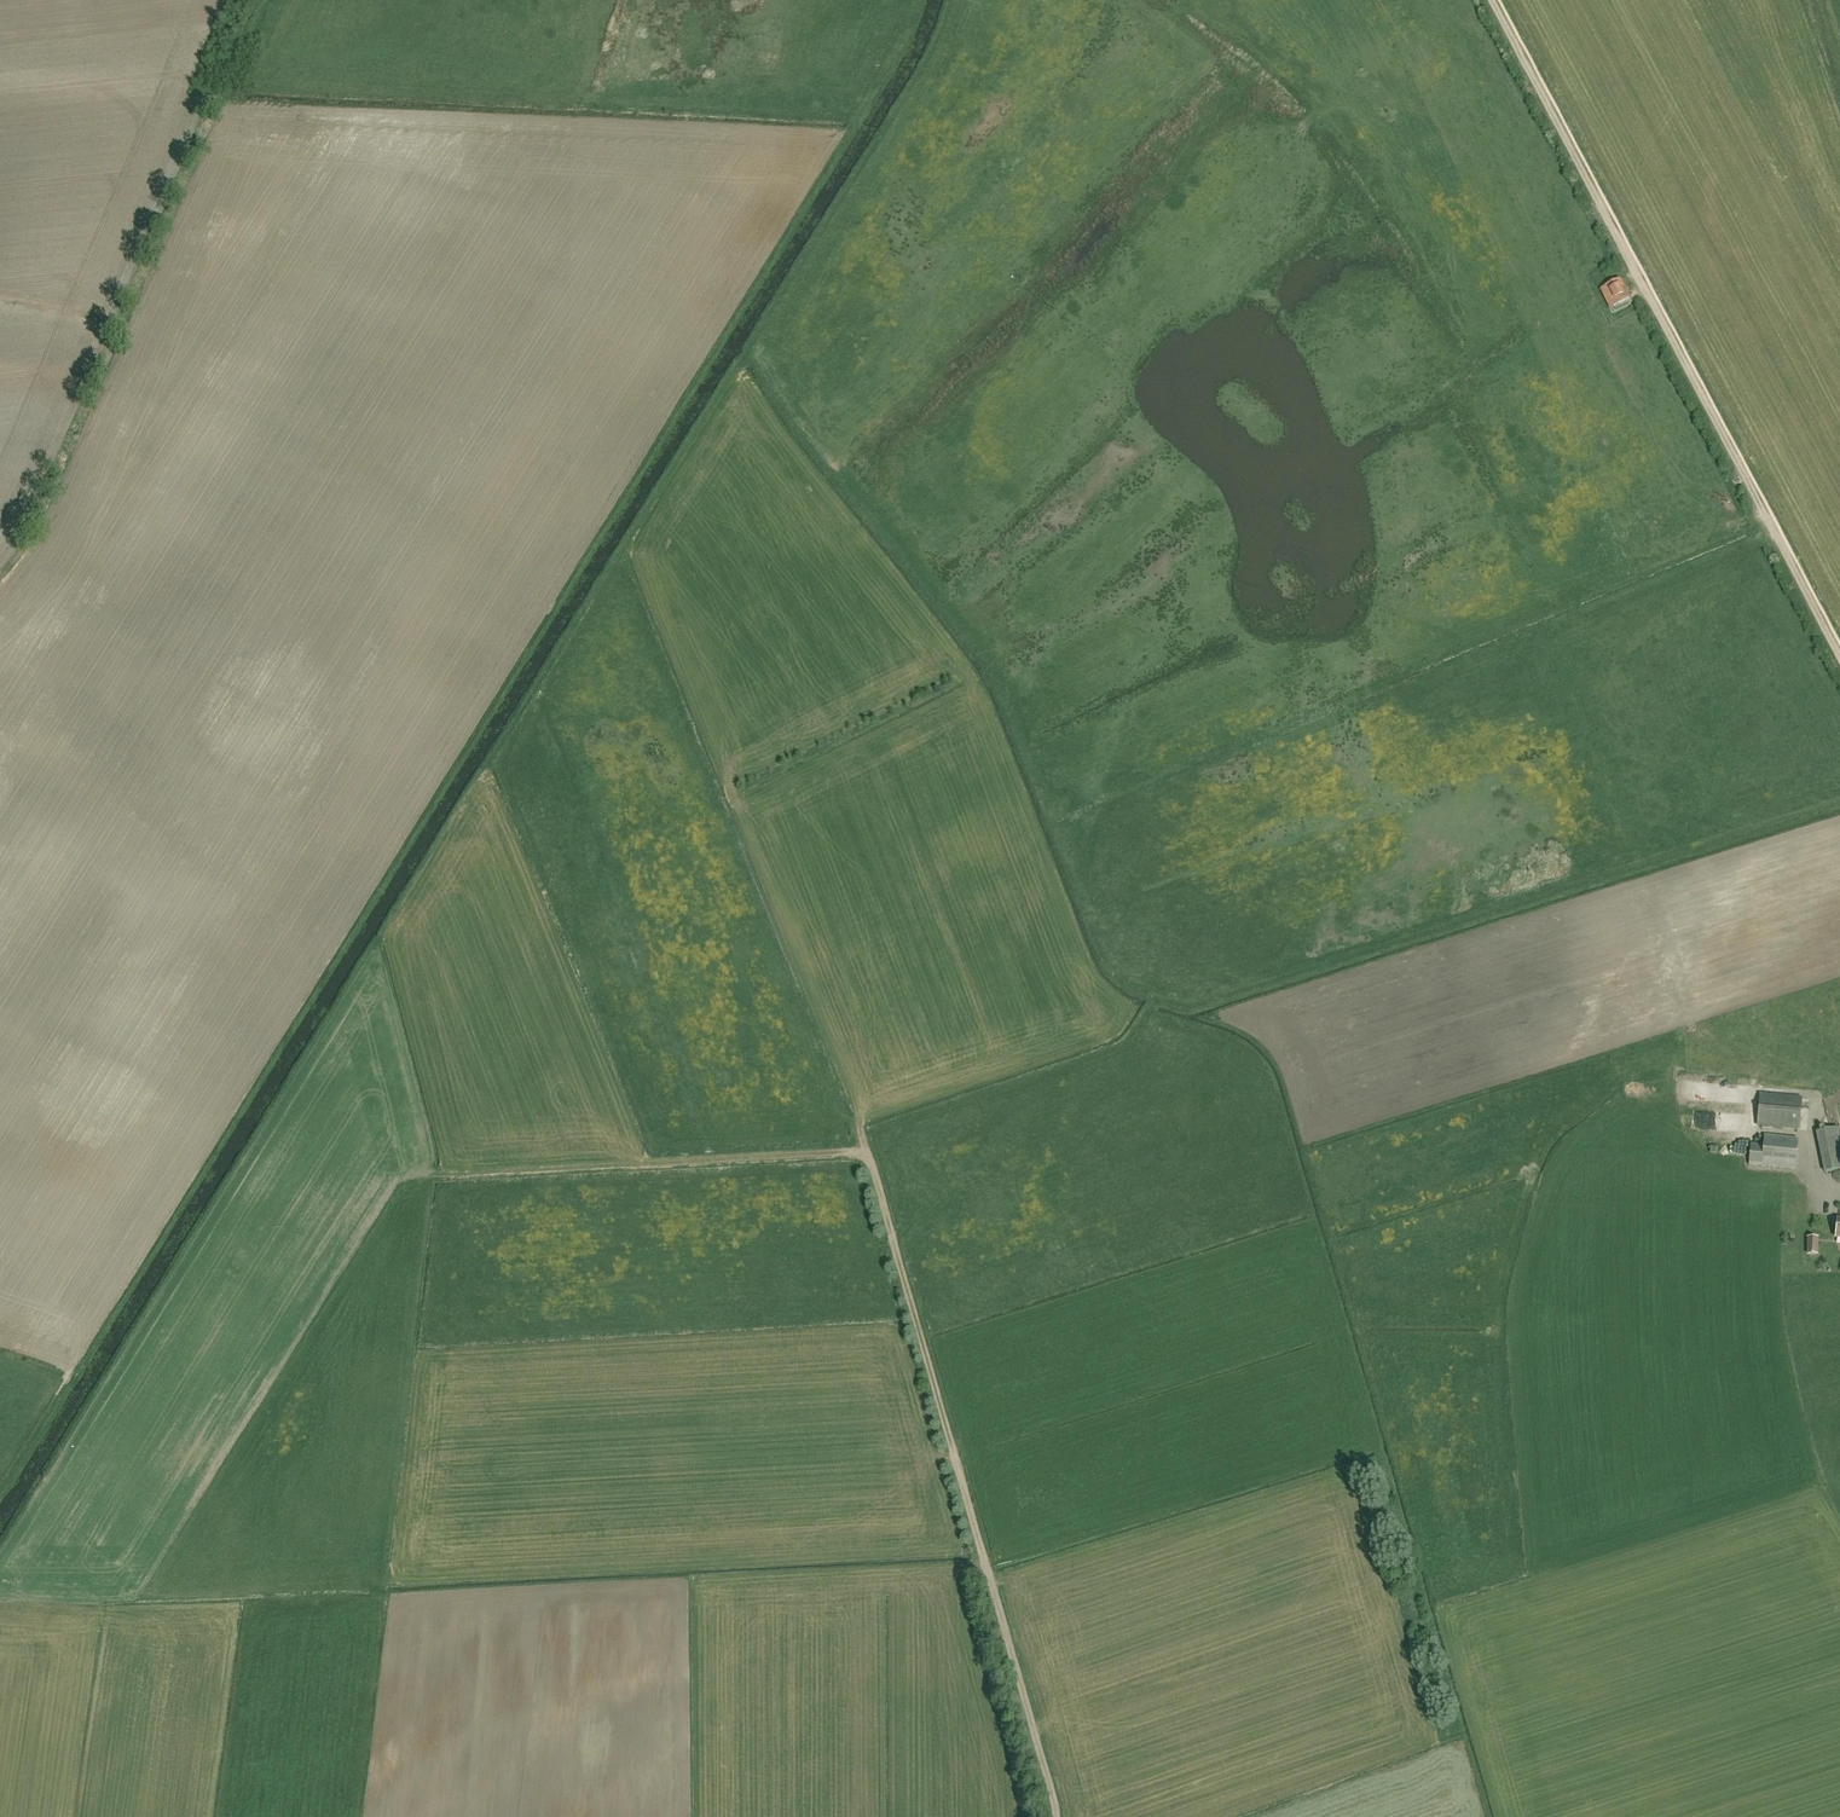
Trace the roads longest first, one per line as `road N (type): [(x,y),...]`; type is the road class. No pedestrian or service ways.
road 1 (track): [(1491,0),(1839,663)]

